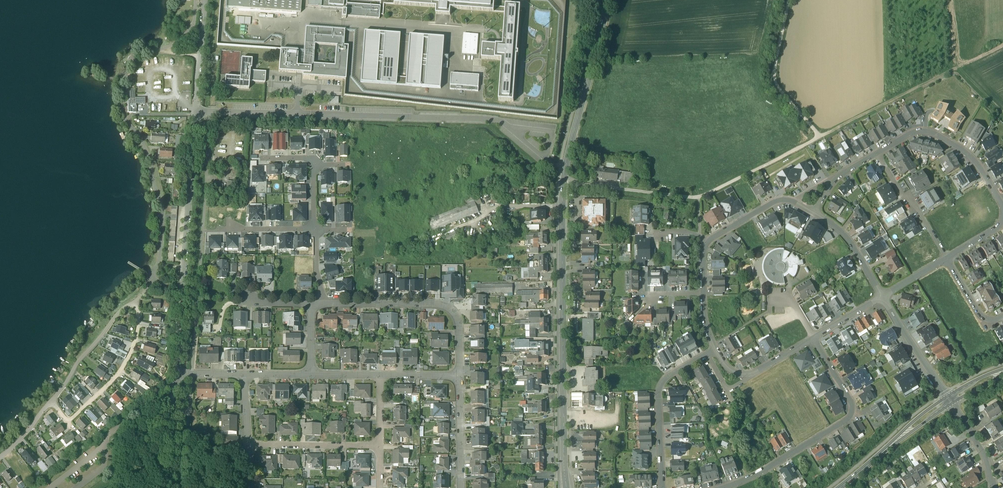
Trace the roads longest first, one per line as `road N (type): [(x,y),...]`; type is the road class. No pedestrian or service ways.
road 1 (primary): [(567,487),(564,179)]
road 2 (unclassified): [(197,112),(175,374)]
road 3 (residential): [(722,487),(849,418),(852,404),(814,338)]
road 4 (residential): [(460,375),(453,310),(321,305)]
road 5 (primary): [(564,179),(607,0)]
road 6 (residential): [(814,213),(775,202),(717,235),(705,248),(704,295)]
road 7 (residential): [(878,153),(910,134),(932,133),(972,158),(1000,202)]
road 8 (residential): [(708,355),(661,384),(664,487)]
road 9 (track): [(791,0),(776,83),(822,137)]
road 10 (track): [(822,137),(960,67)]
road 11 (primary): [(951,400),(842,487)]
road 12 (residential): [(564,179),(700,199)]
road 13 (track): [(700,199),(822,137)]
road 14 (residential): [(248,446),(380,446)]
road 15 (residential): [(946,259),(878,153)]
road 16 (residential): [(951,400),(882,297)]

